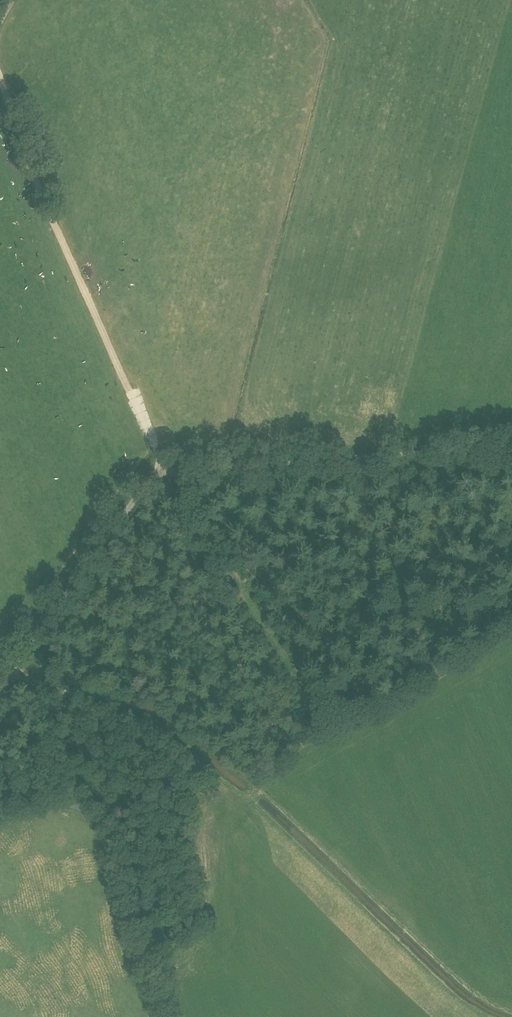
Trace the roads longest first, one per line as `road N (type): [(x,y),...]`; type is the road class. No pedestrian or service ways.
road 1 (track): [(0,72),(165,471),(320,724)]
road 2 (track): [(0,682),(147,482),(165,471),(511,448)]
road 3 (track): [(0,812),(62,803),(98,820),(166,1016)]
road 4 (track): [(9,669),(139,715),(228,788)]

